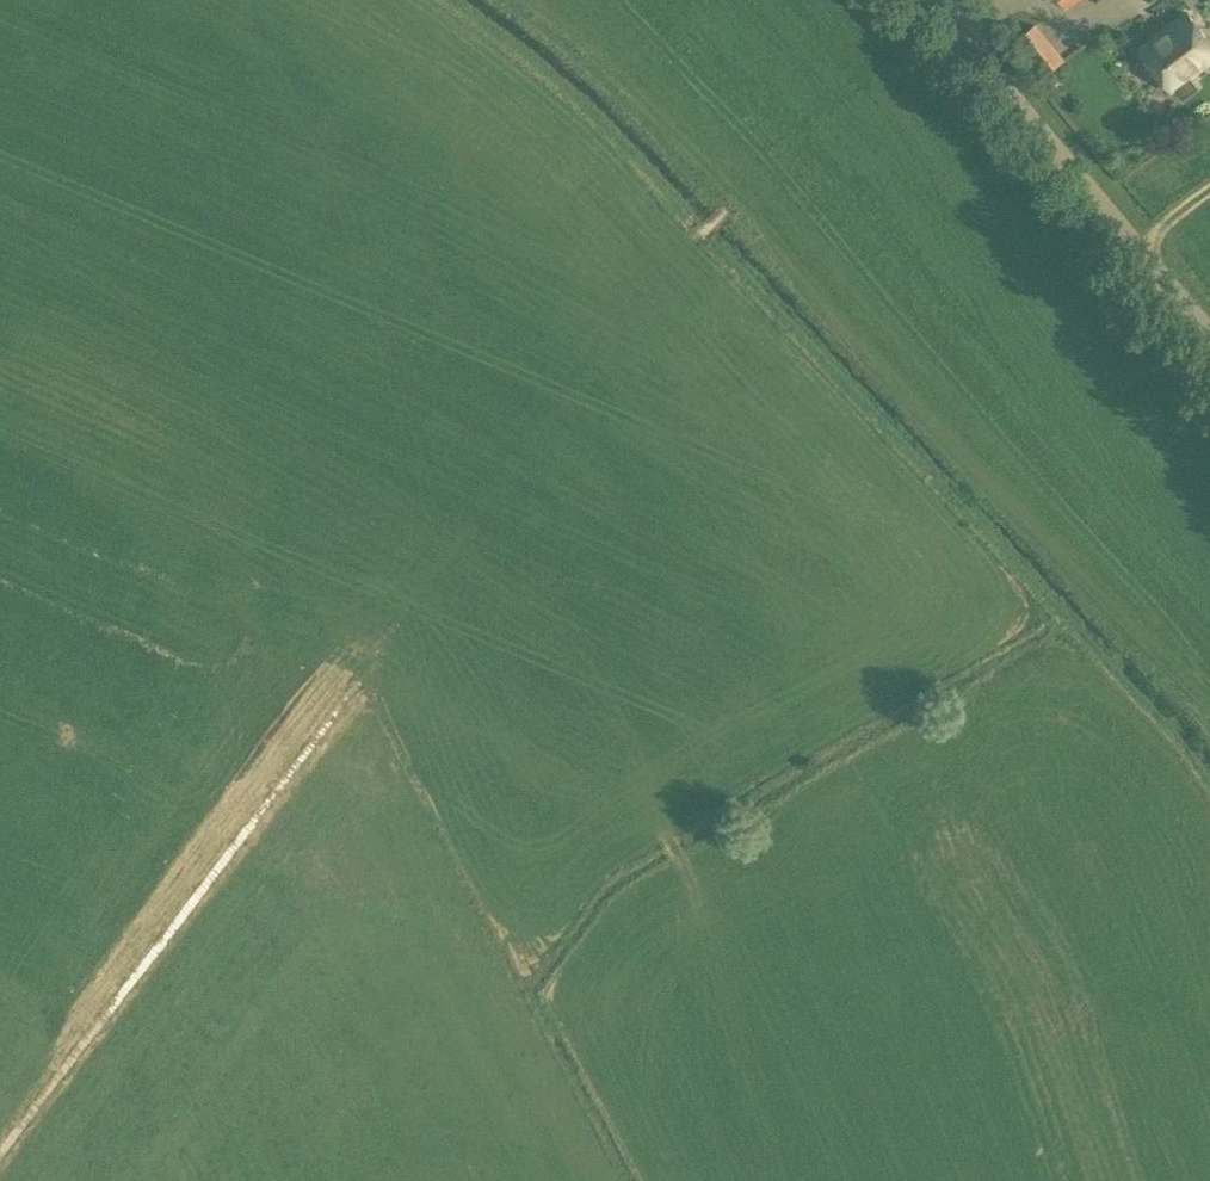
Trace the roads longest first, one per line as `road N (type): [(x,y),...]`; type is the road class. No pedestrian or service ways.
road 1 (unclassified): [(1209,341),(925,0)]

